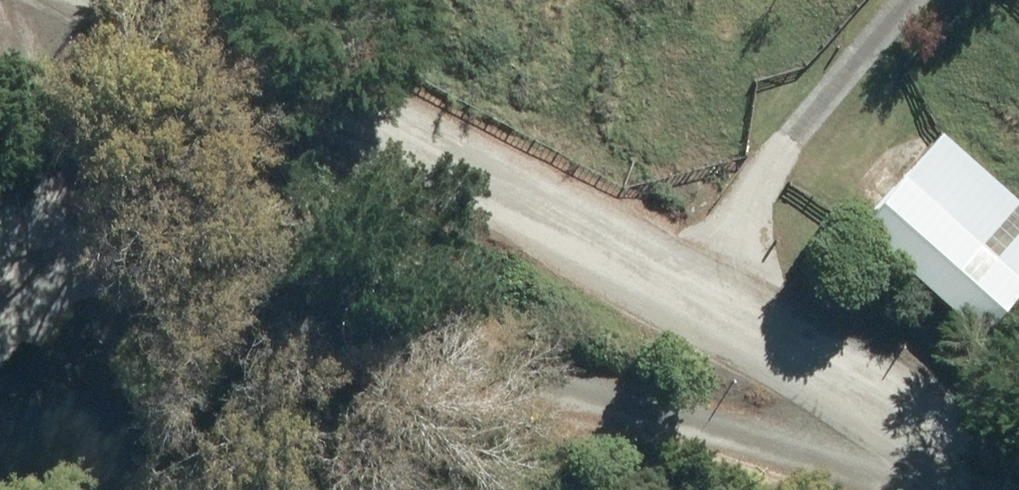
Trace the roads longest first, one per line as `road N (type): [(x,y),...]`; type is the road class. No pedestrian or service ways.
road 1 (unclassified): [(986,457),(175,315),(33,301),(0,330)]
road 2 (tertiary): [(986,457),(161,0)]

